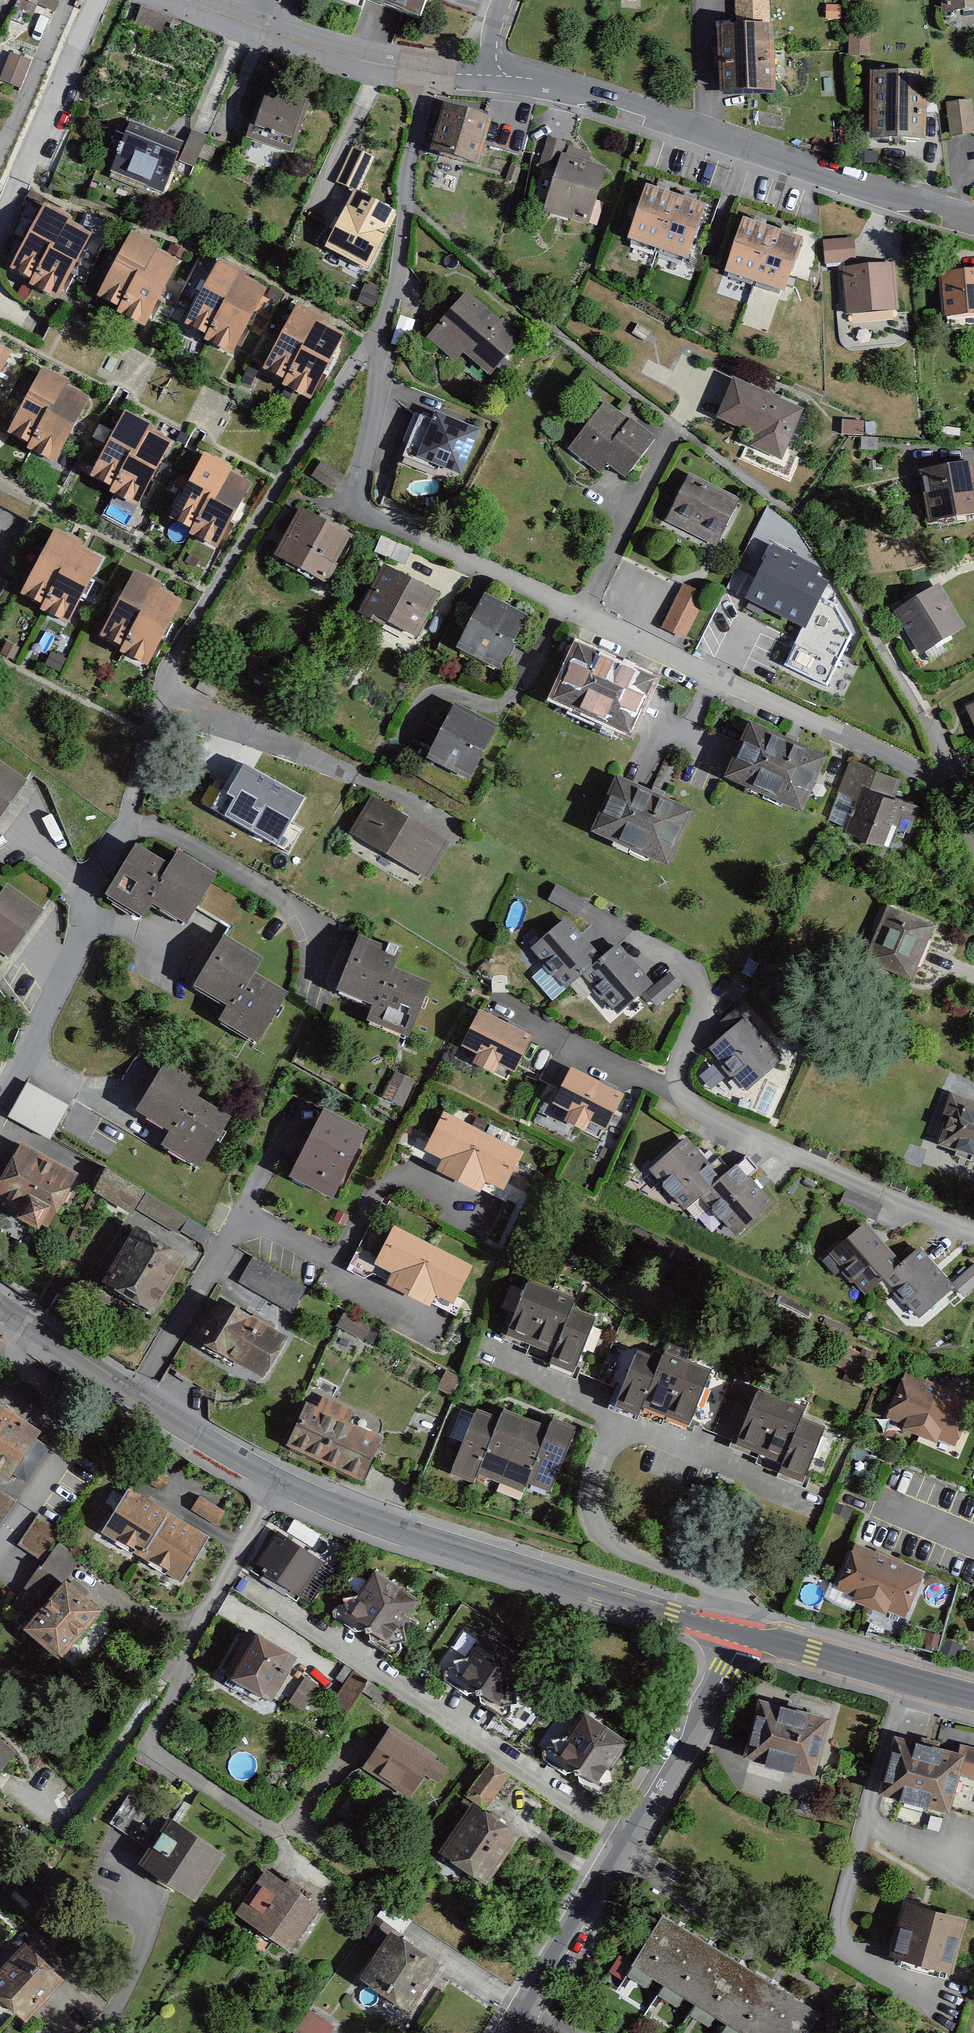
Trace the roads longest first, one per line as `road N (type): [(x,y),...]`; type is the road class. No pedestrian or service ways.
road 1 (tertiary): [(740,1636),(410,1536),(279,1480),(0,1310)]
road 2 (residential): [(973,218),(635,103),(488,67)]
road 3 (residential): [(379,337),(356,359),(173,654),(142,764)]
road 4 (residential): [(973,851),(944,776),(587,615)]
road 5 (residential): [(512,2032),(740,1636)]
road 6 (residential): [(587,615),(356,500),(379,337)]
road 7 (residential): [(0,1112),(142,764)]
road 8 (residential): [(424,72),(379,337)]
road 9 (tertiary): [(973,1701),(740,1636)]
road 10 (residential): [(587,615),(680,413)]
road 11 (residential): [(424,72),(347,62),(244,26)]

